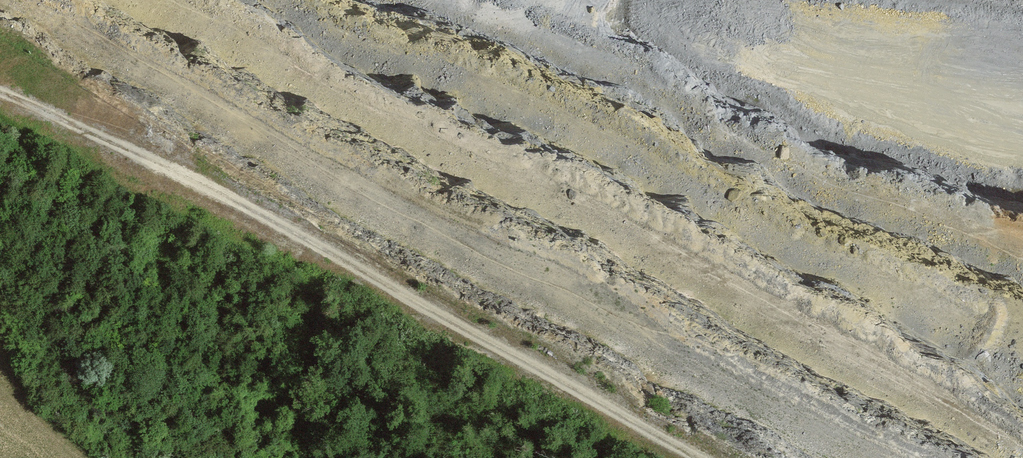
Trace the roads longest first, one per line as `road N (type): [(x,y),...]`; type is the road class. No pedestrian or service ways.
road 1 (track): [(865,457),(288,155),(26,0)]
road 2 (track): [(693,457),(293,233),(0,95)]

